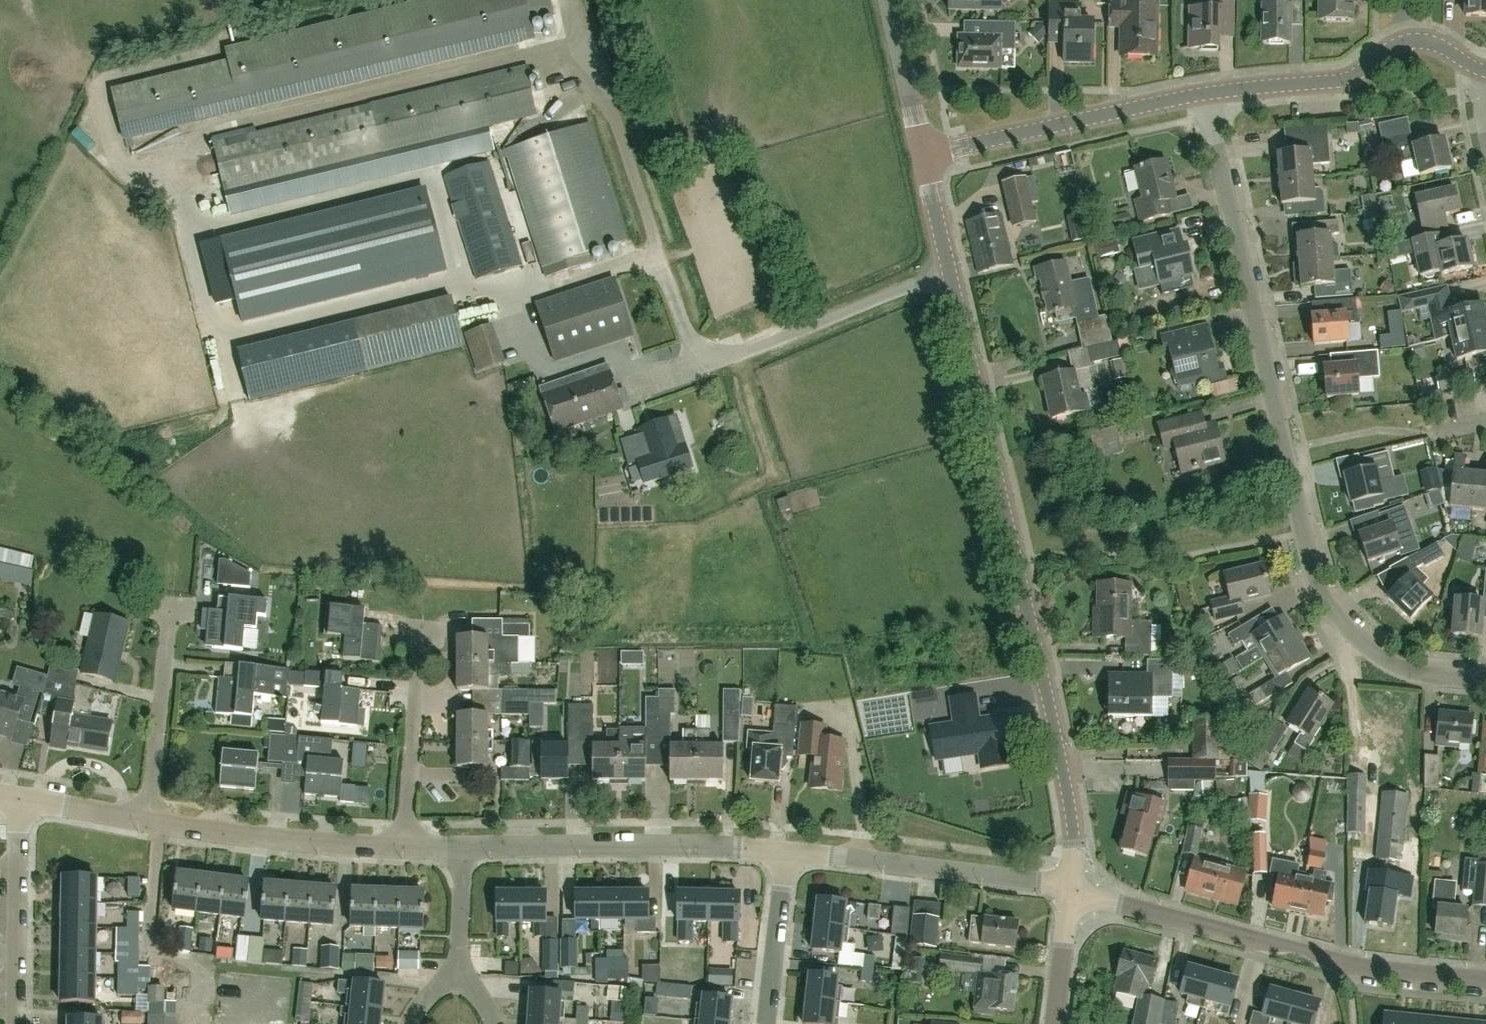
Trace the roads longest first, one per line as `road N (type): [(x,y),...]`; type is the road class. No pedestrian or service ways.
road 1 (residential): [(1068,887),(1071,813),(1044,680),(922,156)]
road 2 (residential): [(1485,684),(1400,672),(1325,607),(1201,95)]
road 3 (residential): [(1485,979),(1351,966),(1068,887)]
road 4 (residential): [(1068,887),(784,851)]
road 5 (residential): [(922,156),(1201,95)]
road 6 (residential): [(466,847),(737,848)]
road 7 (residential): [(403,846),(148,820)]
road 8 (residential): [(16,1023),(19,796)]
road 9 (residential): [(1201,95),(1337,83),(1401,44)]
road 10 (residential): [(148,820),(169,610)]
road 11 (residential): [(403,846),(421,636)]
road 12 (residential): [(765,1023),(784,851)]
road 13 (residential): [(922,156),(886,0)]
road 14 (residential): [(1053,1023),(1068,887)]
road 15 (residential): [(148,820),(19,796)]
road 16 (residential): [(458,973),(466,847)]

